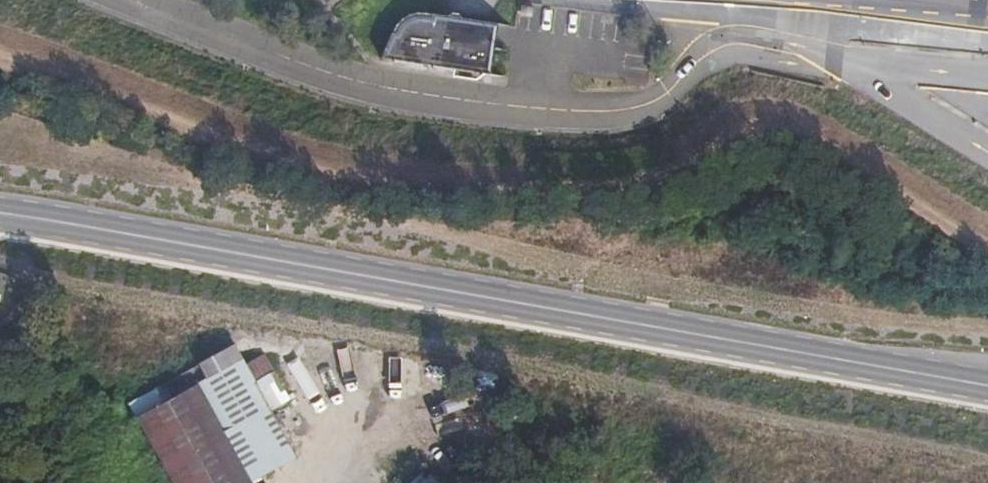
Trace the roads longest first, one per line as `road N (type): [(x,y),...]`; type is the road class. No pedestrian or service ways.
road 1 (secondary): [(987,386),(0,213)]

